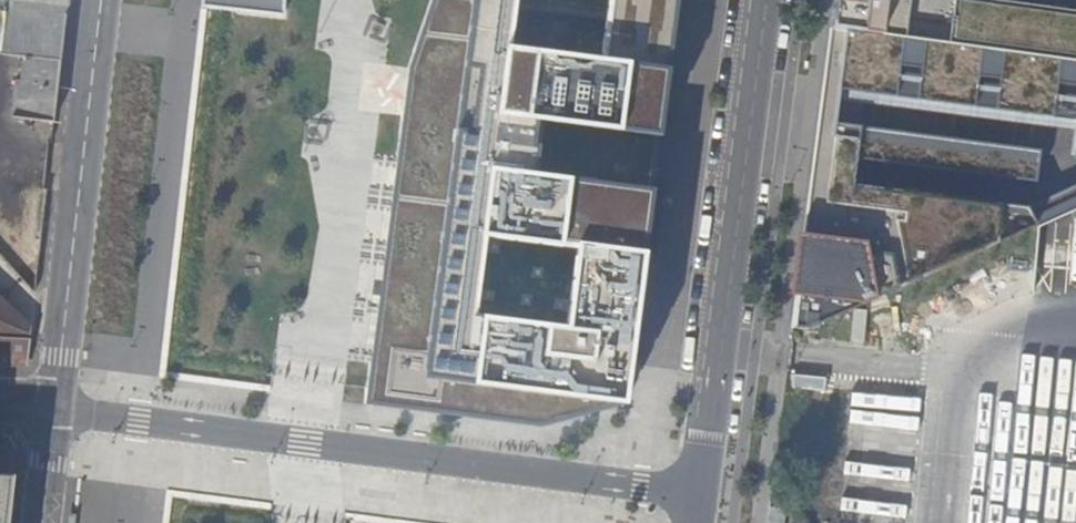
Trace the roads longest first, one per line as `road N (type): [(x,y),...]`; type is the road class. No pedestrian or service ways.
road 1 (residential): [(59,410),(701,491)]
road 2 (unclassified): [(701,491),(766,0)]
road 3 (unclassified): [(104,0),(59,410)]

